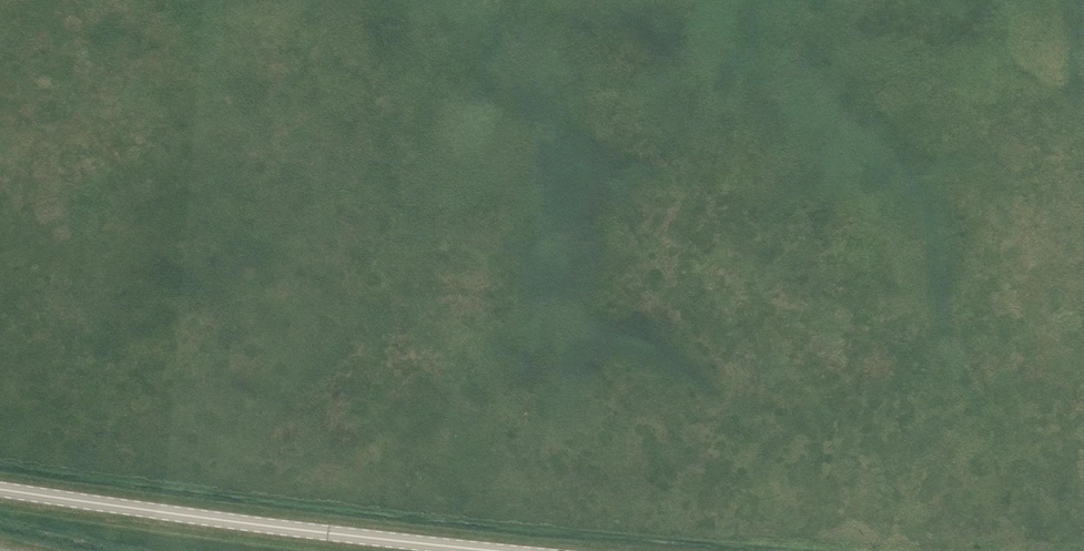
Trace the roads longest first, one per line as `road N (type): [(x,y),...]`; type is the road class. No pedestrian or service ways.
road 1 (primary): [(505,550),(0,488)]

